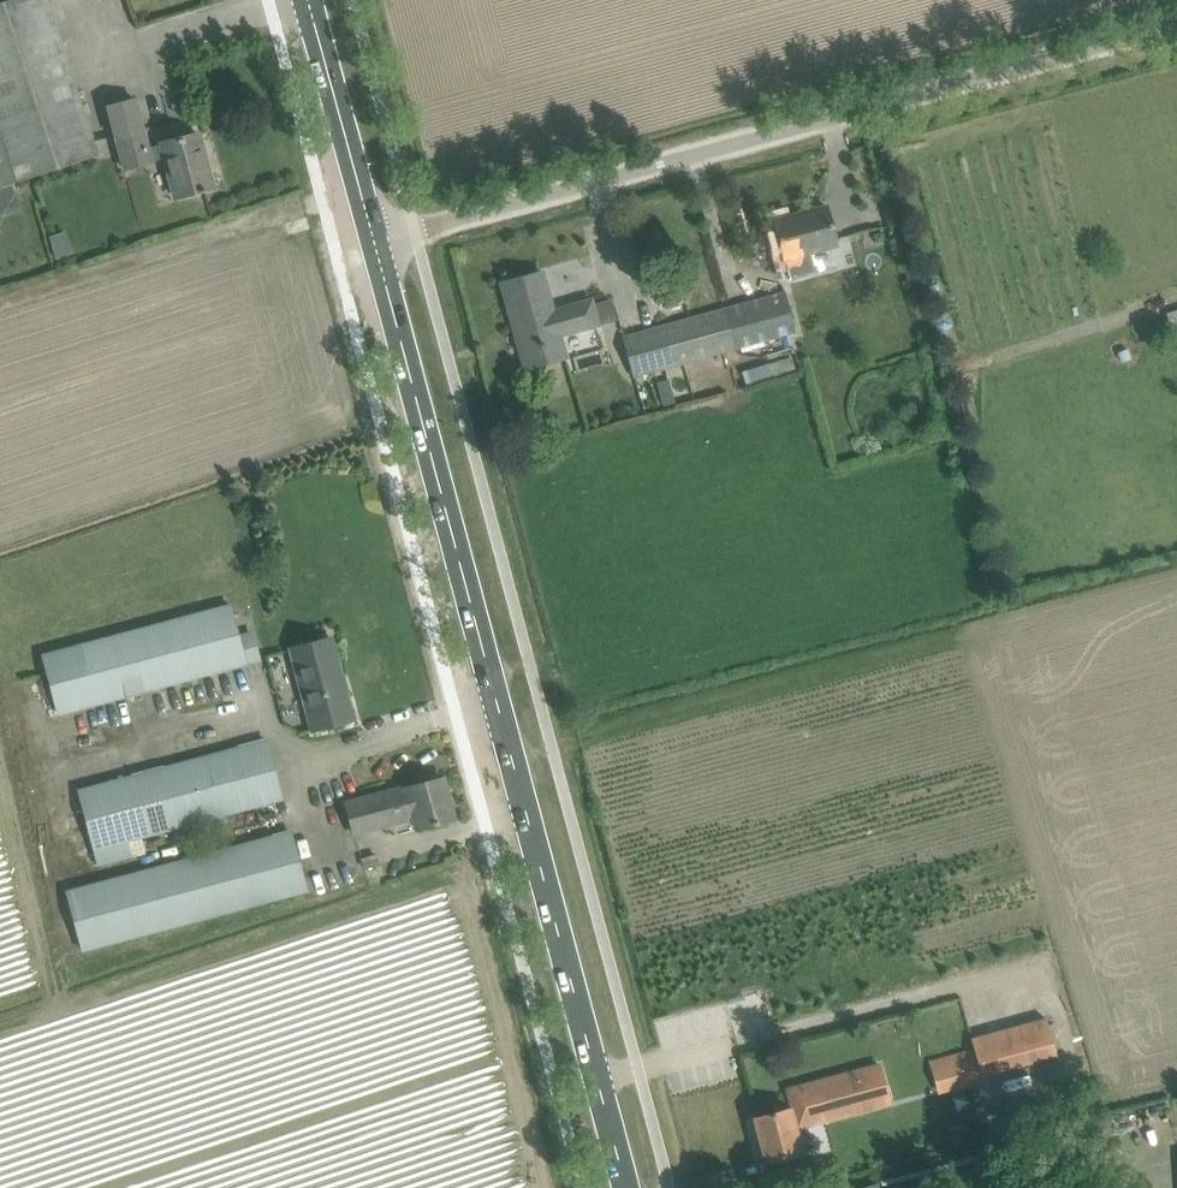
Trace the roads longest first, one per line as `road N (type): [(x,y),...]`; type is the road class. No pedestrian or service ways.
road 1 (secondary): [(624,1187),(372,242)]
road 2 (unclassified): [(372,242),(1176,22)]
road 3 (secondary): [(308,13),(372,242)]

